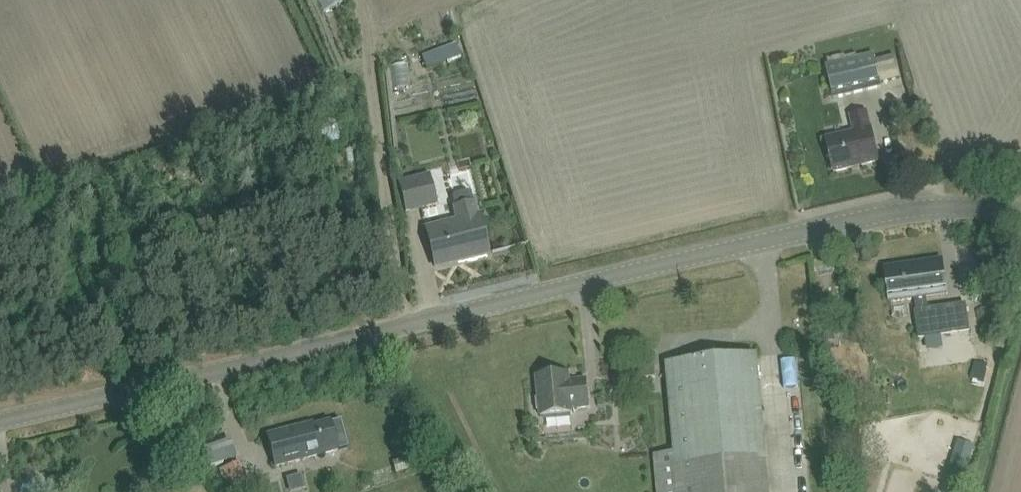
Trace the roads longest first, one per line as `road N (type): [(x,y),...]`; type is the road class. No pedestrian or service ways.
road 1 (tertiary): [(0,422),(402,326),(909,219),(1020,216)]

